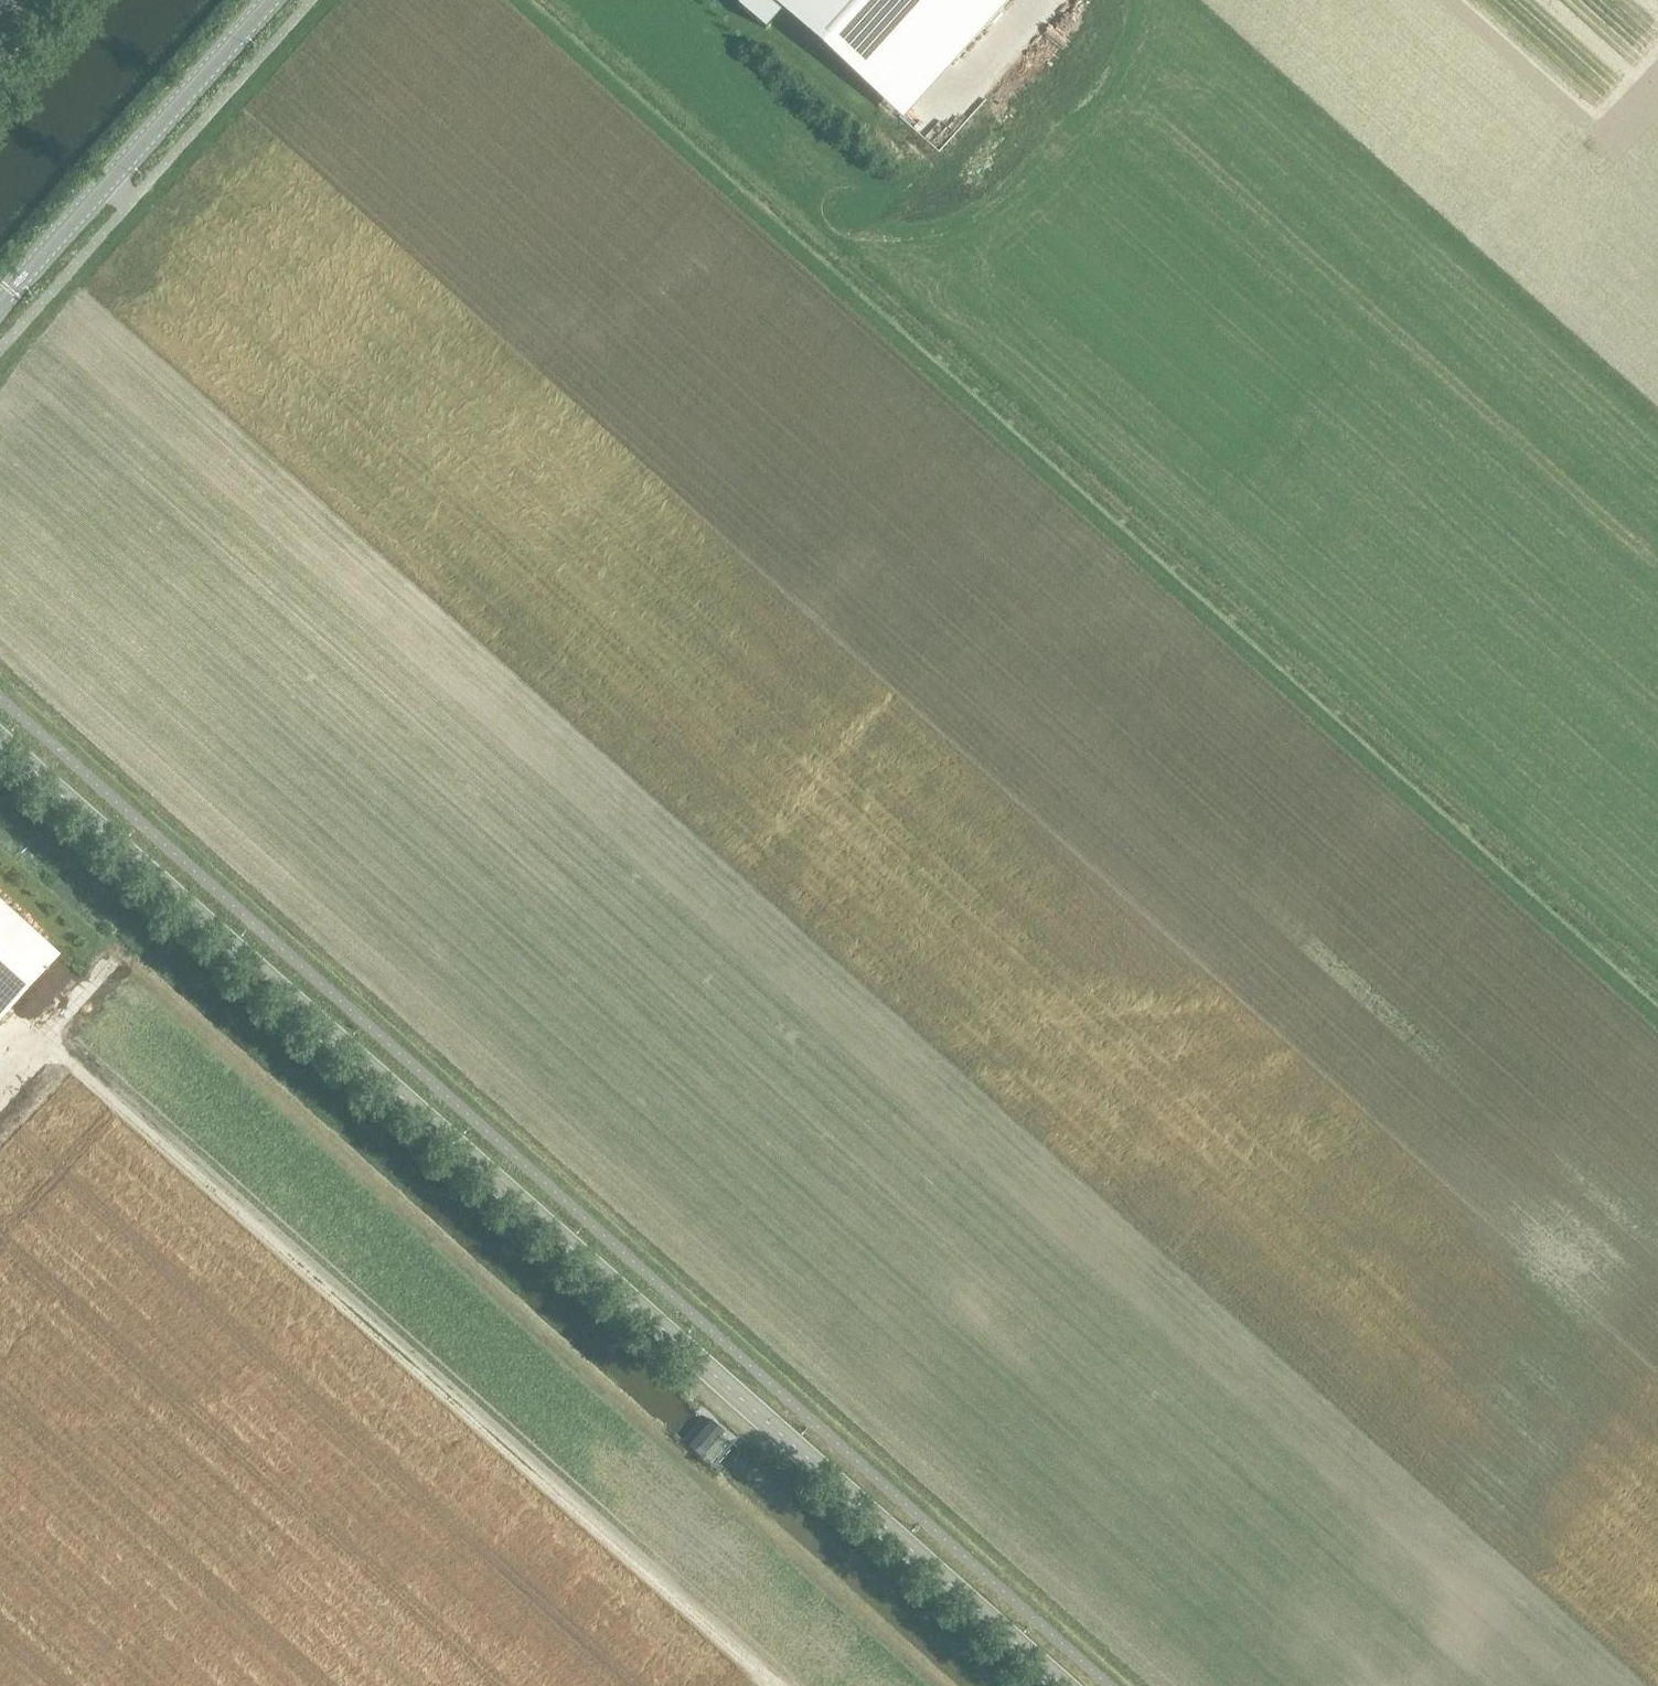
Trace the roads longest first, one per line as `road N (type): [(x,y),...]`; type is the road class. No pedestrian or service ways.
road 1 (secondary): [(1066,1685),(0,740)]
road 2 (tertiary): [(0,306),(273,0)]

